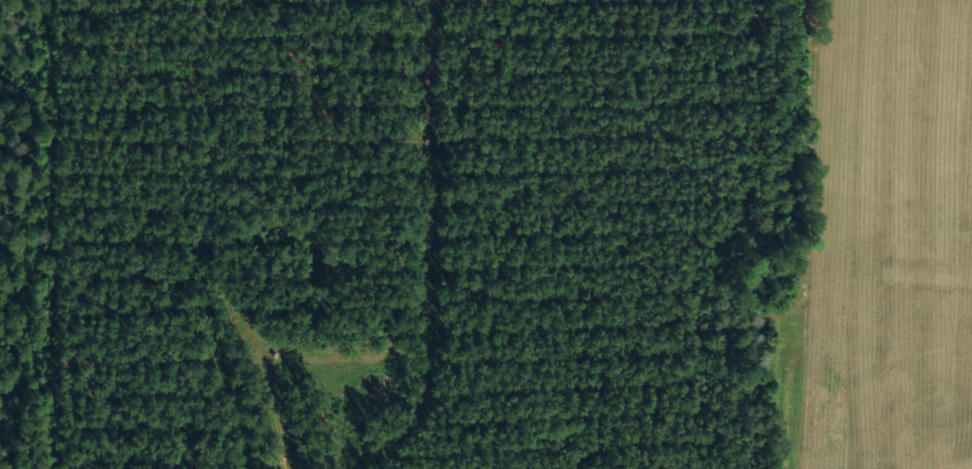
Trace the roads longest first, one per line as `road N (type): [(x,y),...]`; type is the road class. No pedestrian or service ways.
road 1 (residential): [(784,468),(708,0)]

